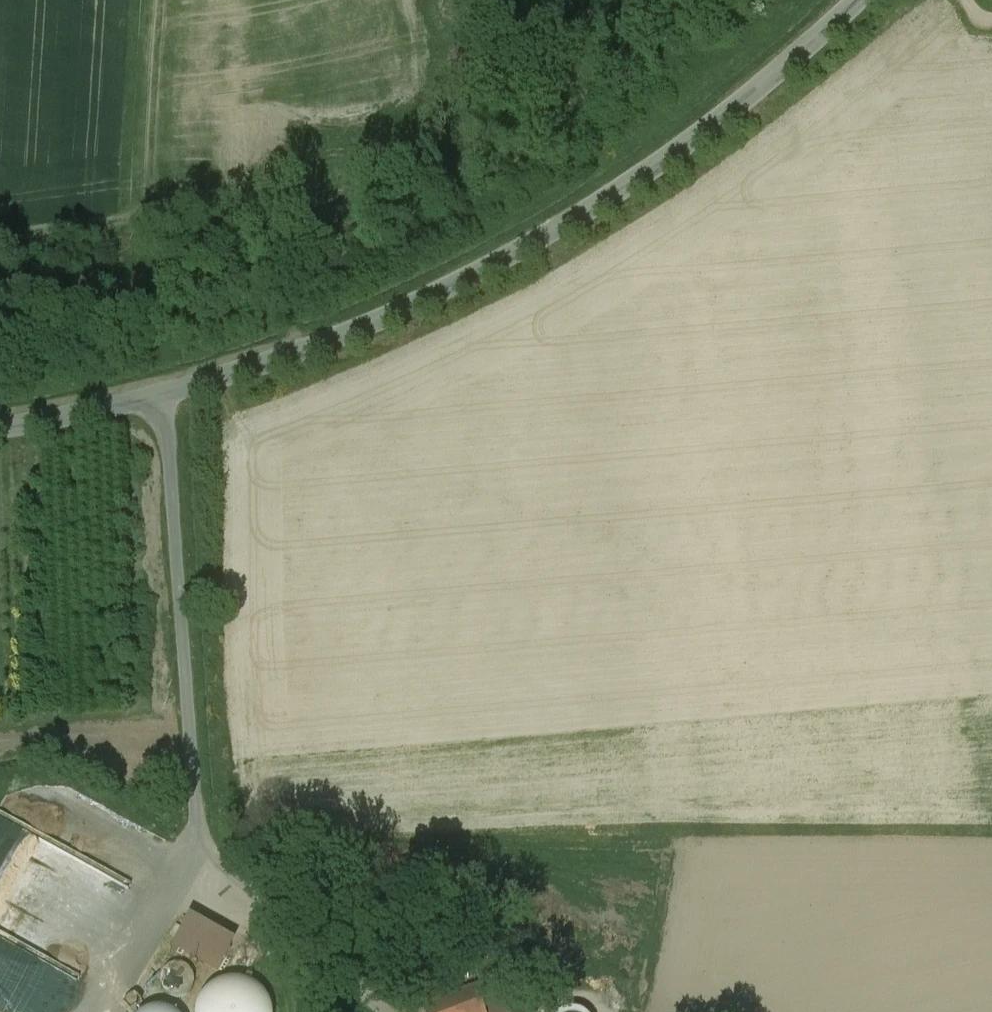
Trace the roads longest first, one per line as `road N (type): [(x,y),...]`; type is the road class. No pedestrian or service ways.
road 1 (unclassified): [(858,0),(646,174),(487,268),(357,329),(229,375),(0,430)]

